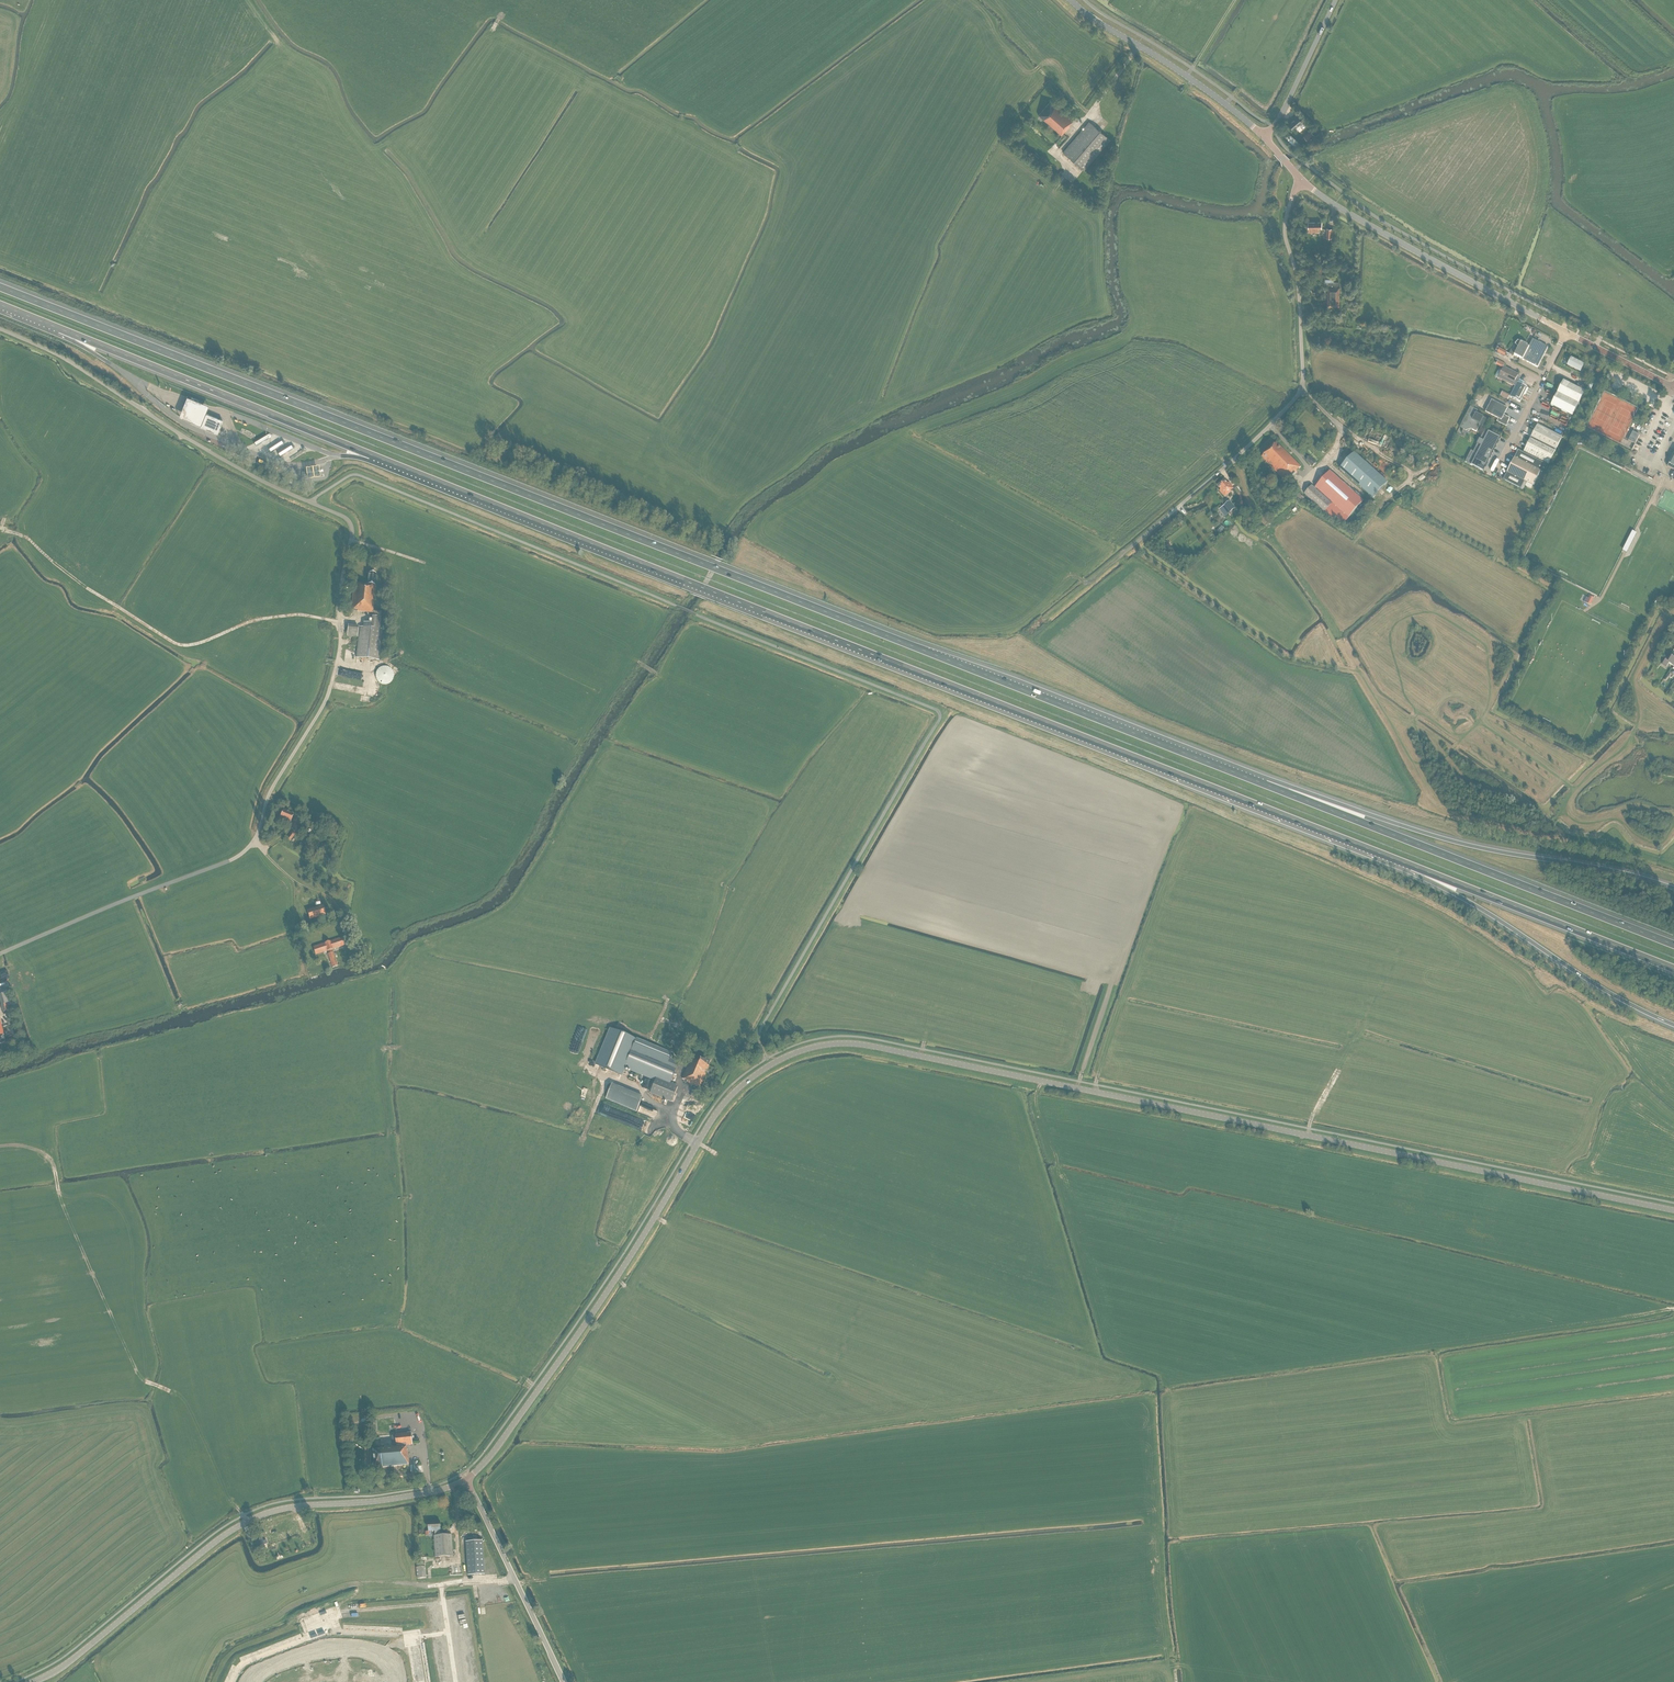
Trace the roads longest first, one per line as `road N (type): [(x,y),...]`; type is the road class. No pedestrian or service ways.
road 1 (tertiary): [(467,1480),(596,1308),(724,1104),(770,1065),(819,1046),(879,1047),(1673,1210)]
road 2 (motorway): [(1264,783),(0,287)]
road 3 (motorway): [(387,461),(1411,865)]
road 4 (unclassified): [(254,840),(270,792),(328,696),(350,523),(231,463),(62,356),(0,329)]
road 5 (tertiary): [(32,1681),(262,1515),(426,1493),(467,1480)]
road 6 (unclassified): [(1119,556),(1301,390),(1299,294),(1285,234),(1302,180)]
road 7 (motorway): [(1673,945),(1264,783)]
road 8 (motorway): [(1673,888),(1463,844),(1264,783)]
road 9 (track): [(340,622),(257,619),(180,645),(6,530)]
road 10 (motorway): [(59,328),(387,461)]
road 11 (motorway): [(1411,865),(1673,1025)]
road 12 (tertiary): [(1566,332),(1302,180)]
road 13 (motorway): [(1411,865),(1673,969)]
road 14 (tertiary): [(1263,137),(1071,0)]
road 15 (tertiary): [(564,1681),(467,1480)]
road 16 (unclassified): [(1263,137),(1335,0)]
road 17 (tertiary): [(1673,387),(1566,332)]

